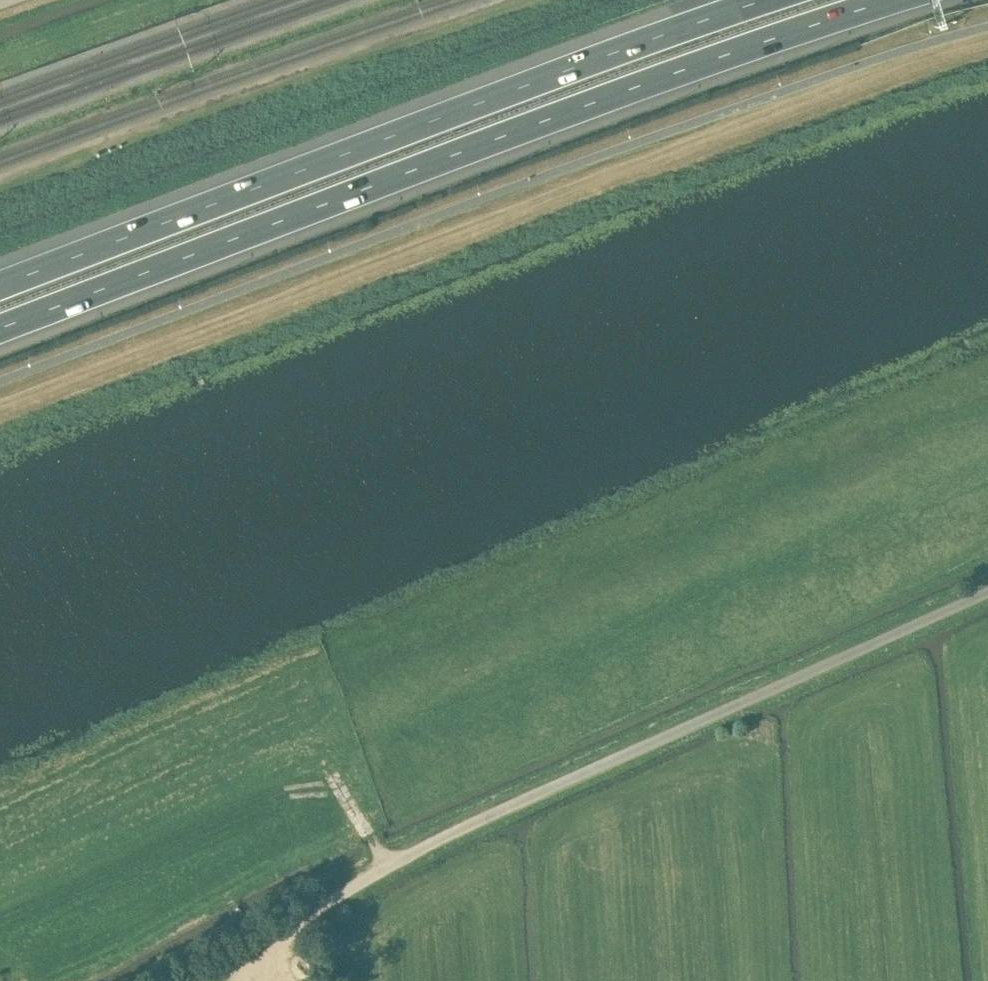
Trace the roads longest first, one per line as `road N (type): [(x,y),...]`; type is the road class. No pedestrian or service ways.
road 1 (motorway): [(0,326),(878,0)]
road 2 (motorway): [(759,0),(0,283)]
road 3 (unclassified): [(987,596),(404,858),(319,911)]

